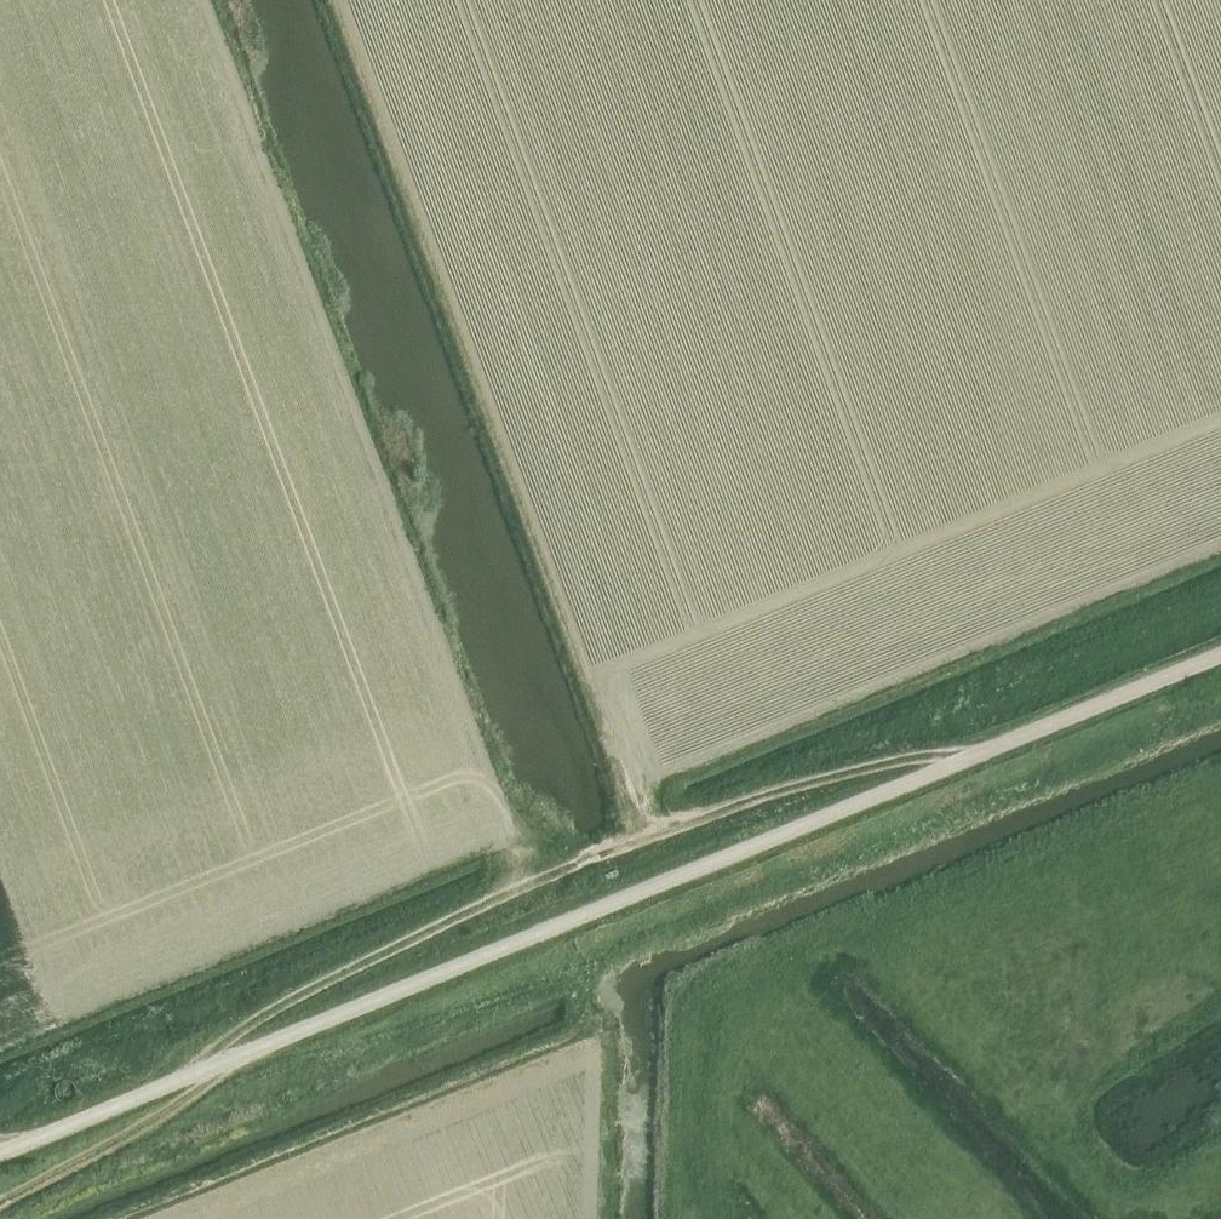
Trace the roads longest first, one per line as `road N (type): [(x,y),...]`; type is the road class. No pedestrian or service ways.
road 1 (unclassified): [(0,1155),(1220,654)]

